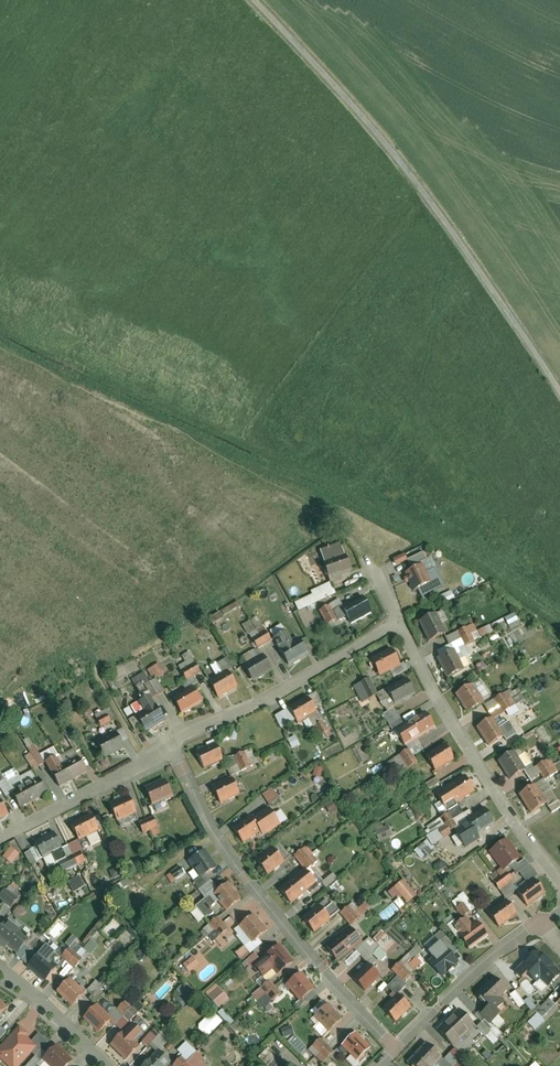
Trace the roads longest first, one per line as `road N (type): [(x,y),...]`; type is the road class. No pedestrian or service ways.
road 1 (unclassified): [(257,0),(422,188),(559,386)]
road 2 (residential): [(172,744),(238,864),(398,1048)]
road 3 (residential): [(399,620),(437,696),(559,880)]
road 4 (residential): [(172,744),(399,620)]
road 5 (residential): [(0,841),(172,744)]
road 6 (residential): [(541,923),(398,1048)]
road 7 (residential): [(107,1065),(0,971)]

